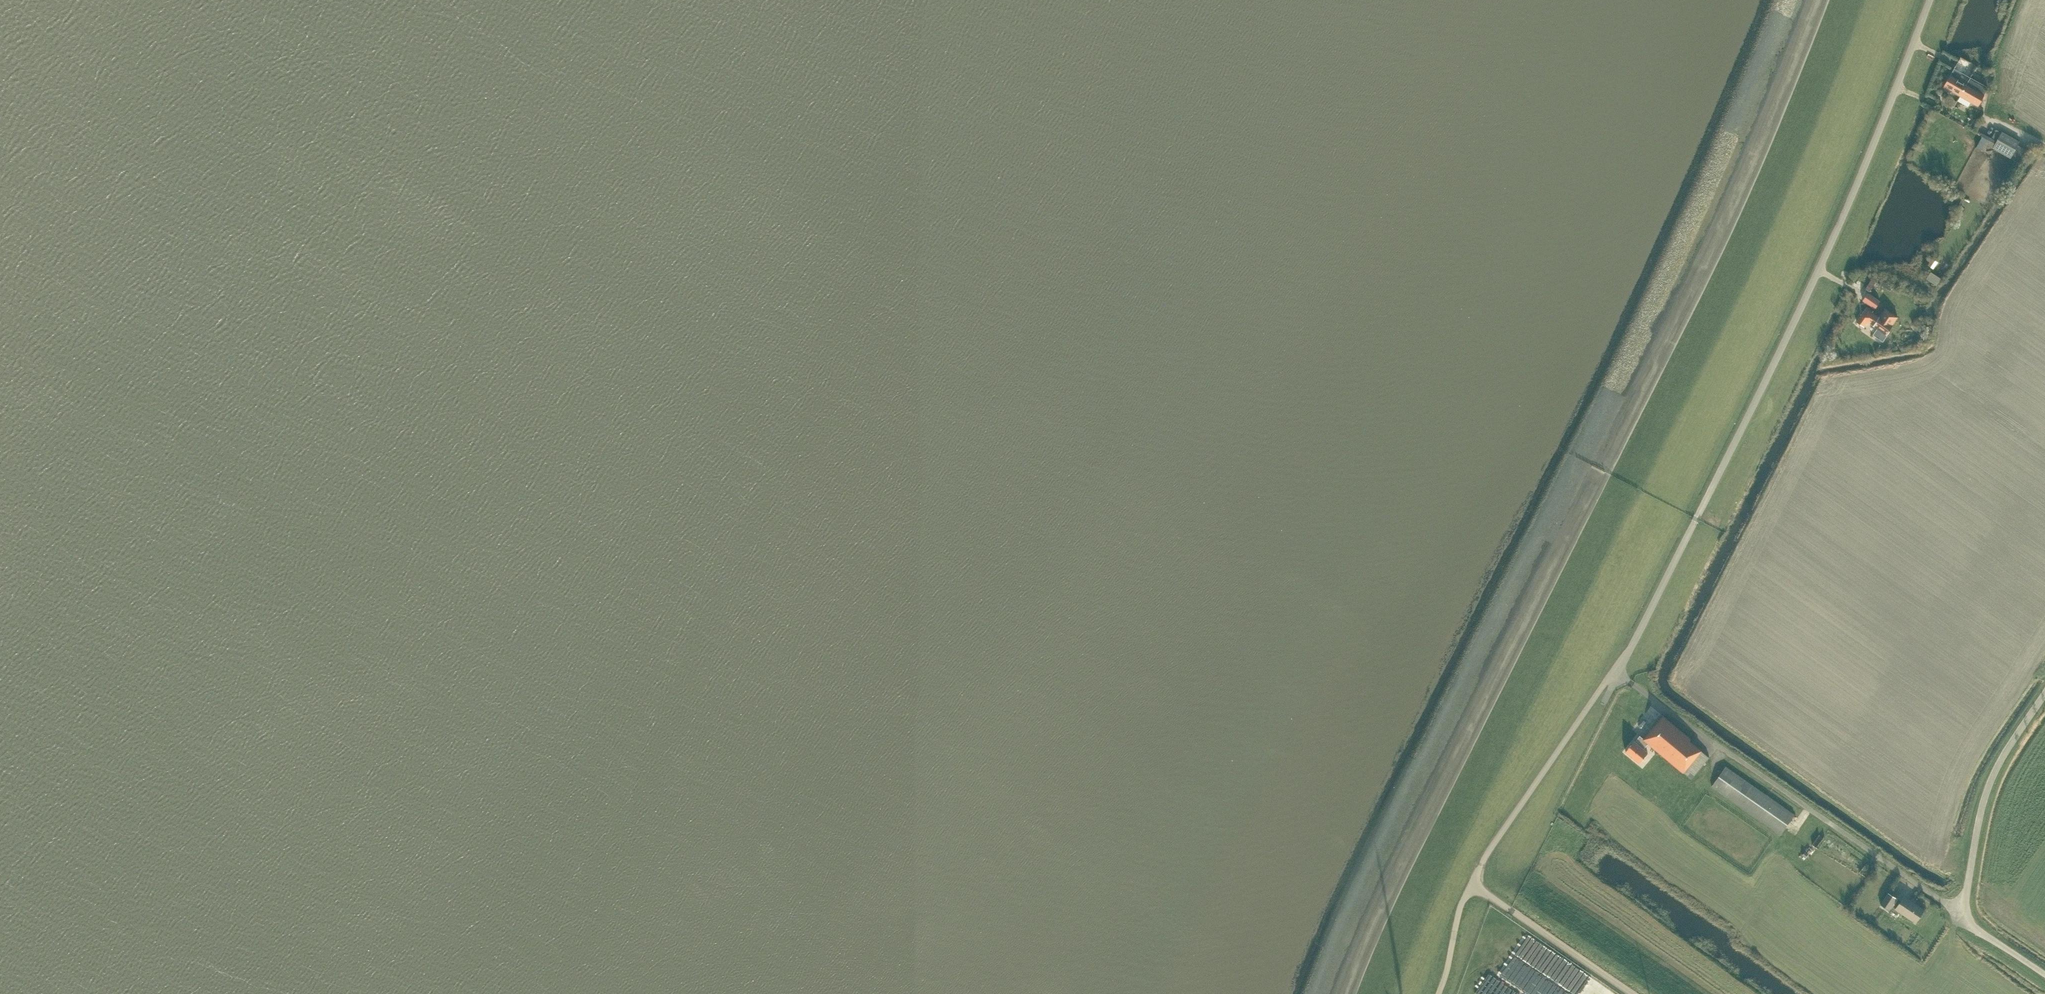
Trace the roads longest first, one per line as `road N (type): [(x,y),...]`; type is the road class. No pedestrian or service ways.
road 1 (unclassified): [(1471,885),(1630,647),(1842,218),(1930,0)]
road 2 (unclassified): [(2044,975),(1961,918),(1989,785),(2044,693)]
road 3 (unclassified): [(1631,993),(1471,885)]

